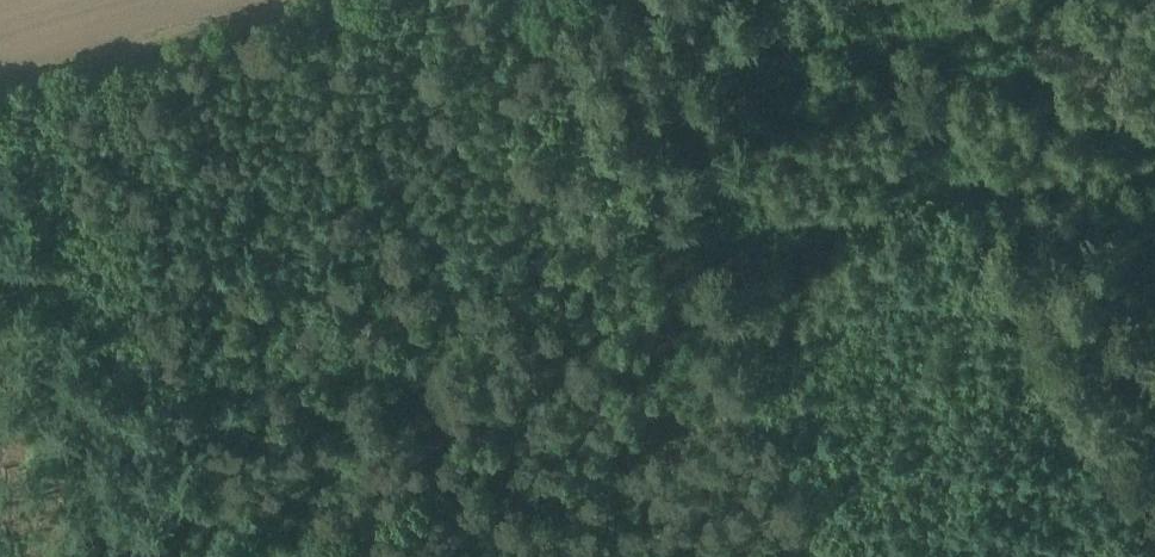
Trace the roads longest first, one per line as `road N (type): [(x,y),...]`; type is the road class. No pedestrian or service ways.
road 1 (track): [(0,80),(277,0)]

